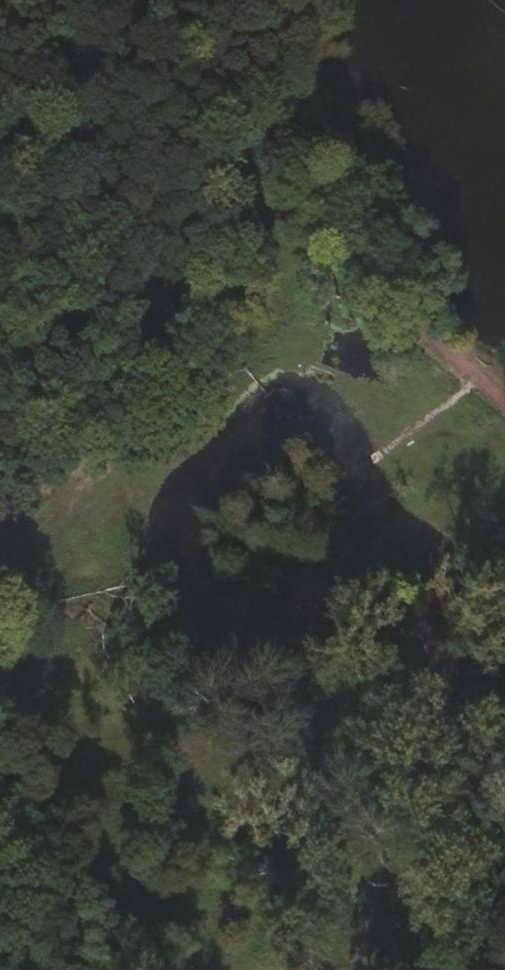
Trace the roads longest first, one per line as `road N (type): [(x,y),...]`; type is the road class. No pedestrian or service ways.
road 1 (track): [(245,0),(268,124),(296,140),(422,326),(504,403)]
road 2 (track): [(268,124),(221,166),(176,286),(136,357),(0,496)]
road 3 (track): [(328,484),(477,377)]

